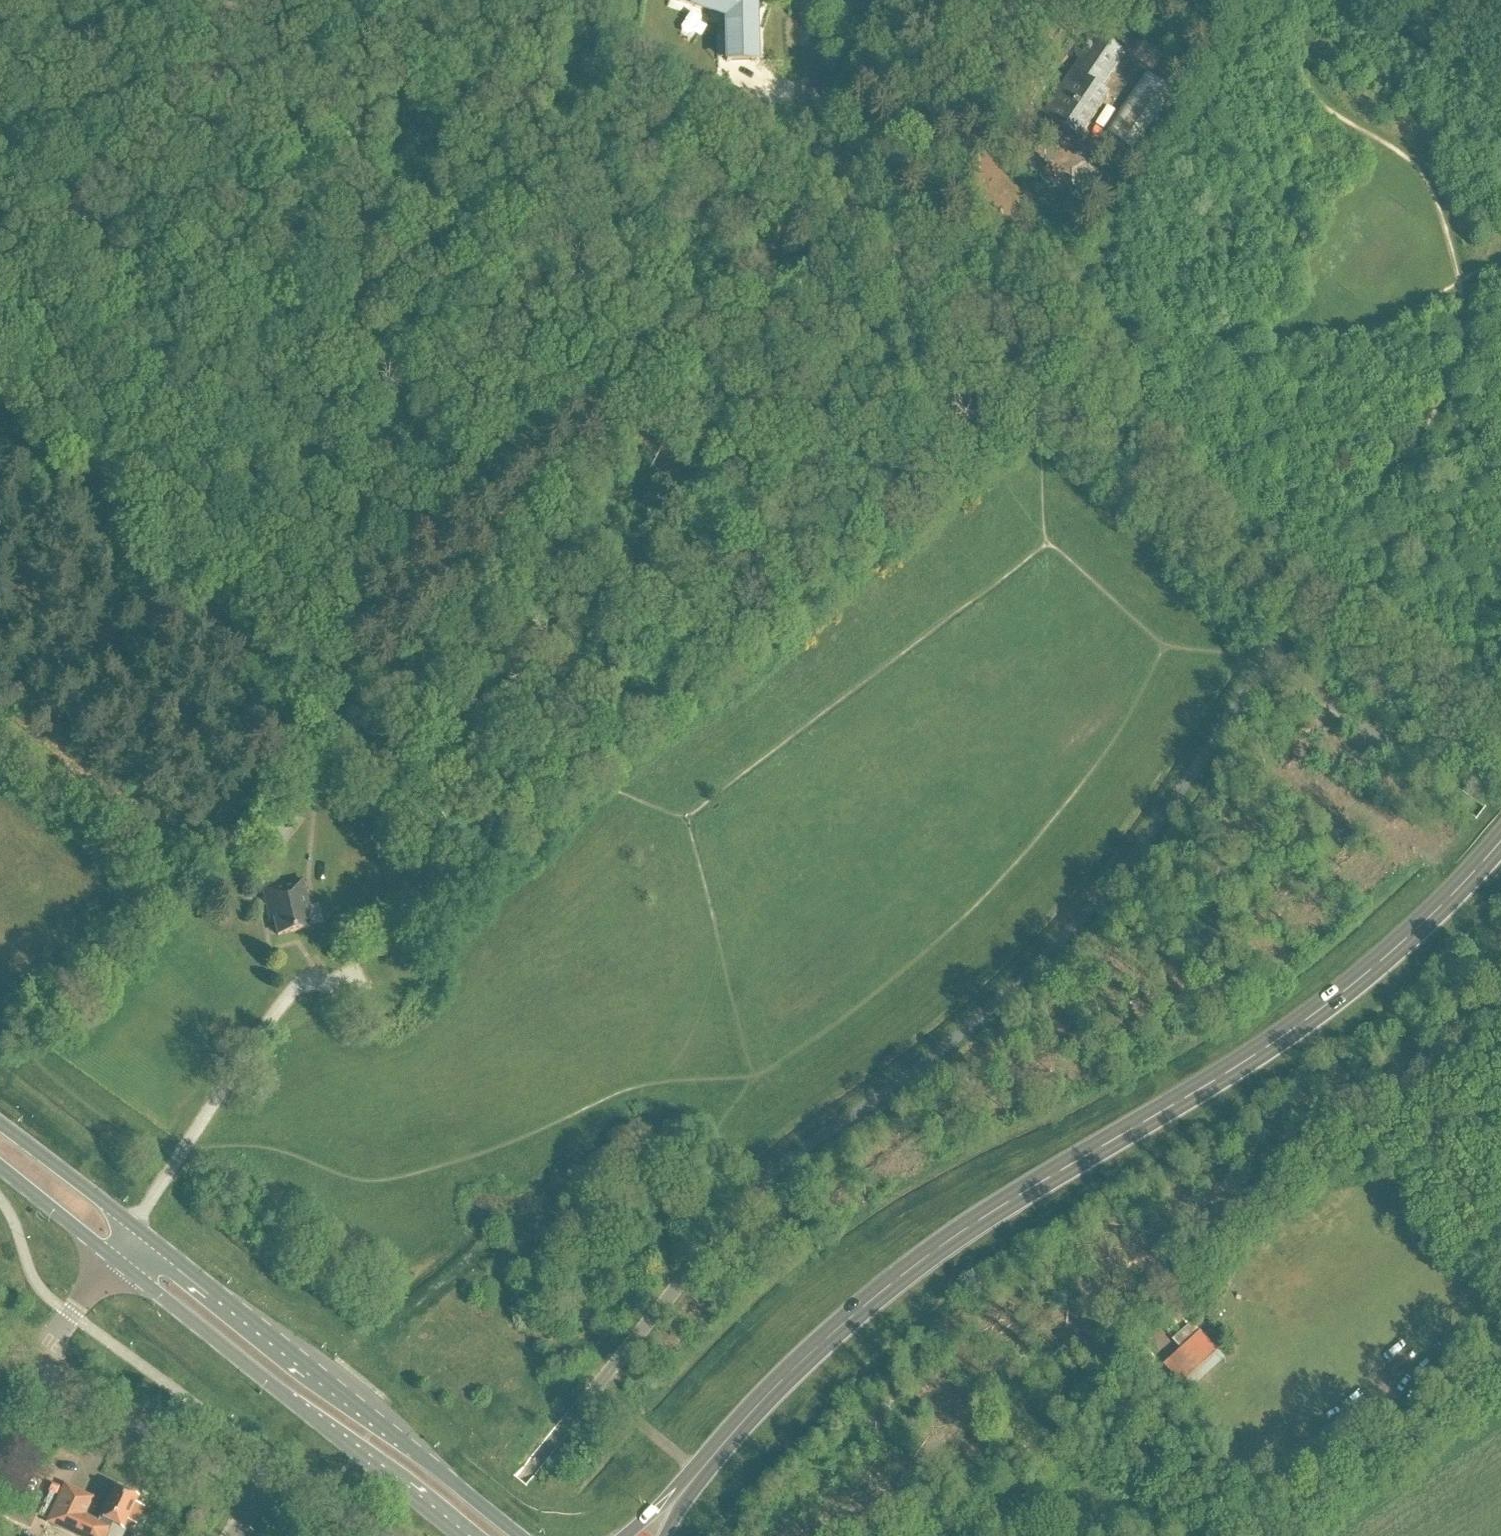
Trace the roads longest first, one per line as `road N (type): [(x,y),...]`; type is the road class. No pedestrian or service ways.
road 1 (secondary): [(1500,843),(1342,994),(993,1210),(888,1287),(674,1501)]
road 2 (secondary): [(519,1535),(134,1228)]
road 3 (secondary): [(112,1259),(457,1535)]
road 4 (residential): [(1019,0),(926,129),(887,153),(864,156),(828,152),(820,144),(806,0)]
road 5 (unclassified): [(249,1492),(231,1472),(136,1431),(34,1361)]
road 6 (secondary): [(134,1228),(0,1126)]
road 7 (residential): [(249,1492),(303,1501),(387,1535)]
road 8 (secondary): [(0,1168),(112,1259)]
road 9 (unclassified): [(112,1259),(34,1361)]

